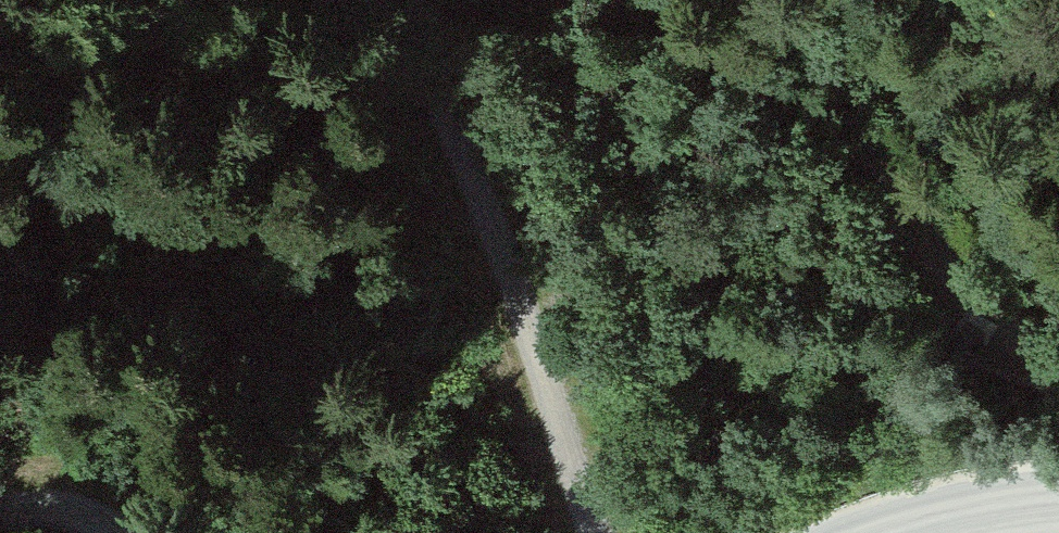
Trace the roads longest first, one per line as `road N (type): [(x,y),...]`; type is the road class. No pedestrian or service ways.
road 1 (track): [(596,532),(542,348),(398,0)]
road 2 (track): [(606,0),(831,109),(903,185),(952,267)]

